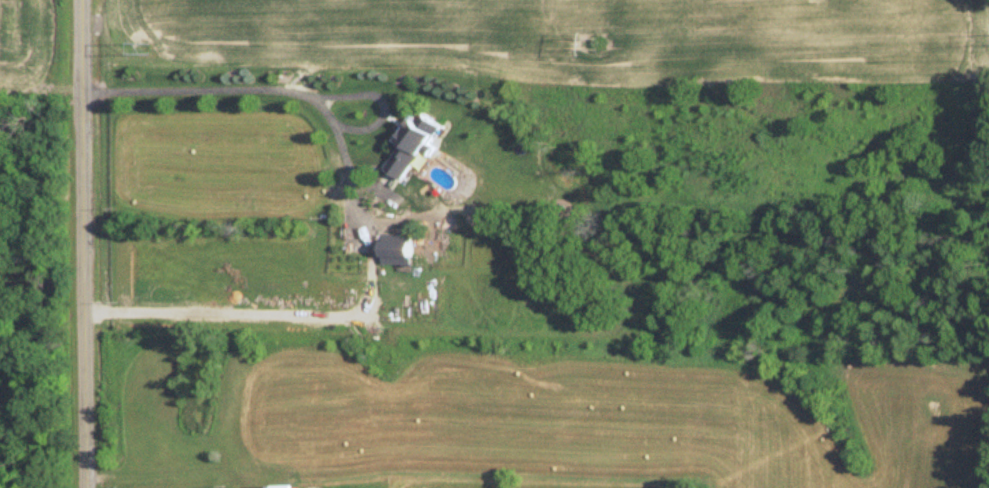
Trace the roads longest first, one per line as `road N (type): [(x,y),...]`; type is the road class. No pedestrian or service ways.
road 1 (residential): [(82,0),(85,487)]

